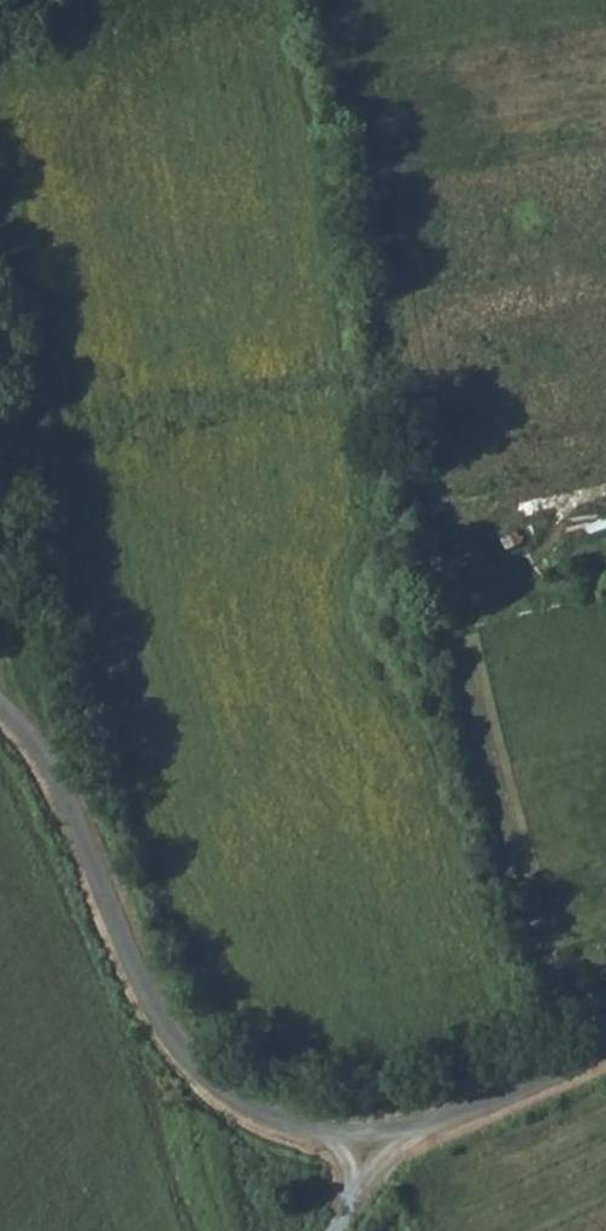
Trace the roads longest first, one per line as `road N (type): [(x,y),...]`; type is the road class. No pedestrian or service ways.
road 1 (unclassified): [(366,1131),(287,1123),(249,1107),(183,1047),(129,952),(48,771),(0,706)]
road 2 (unclassified): [(366,1131),(462,1112),(605,1050)]

